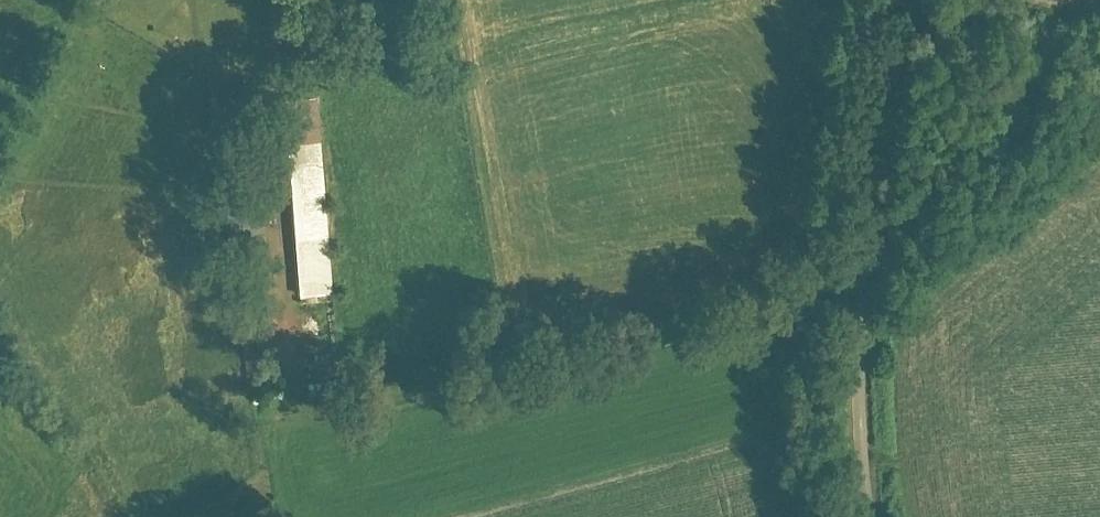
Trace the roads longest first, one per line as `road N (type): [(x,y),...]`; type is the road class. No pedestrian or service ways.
road 1 (residential): [(854,516),(837,343),(849,241),(896,0)]

